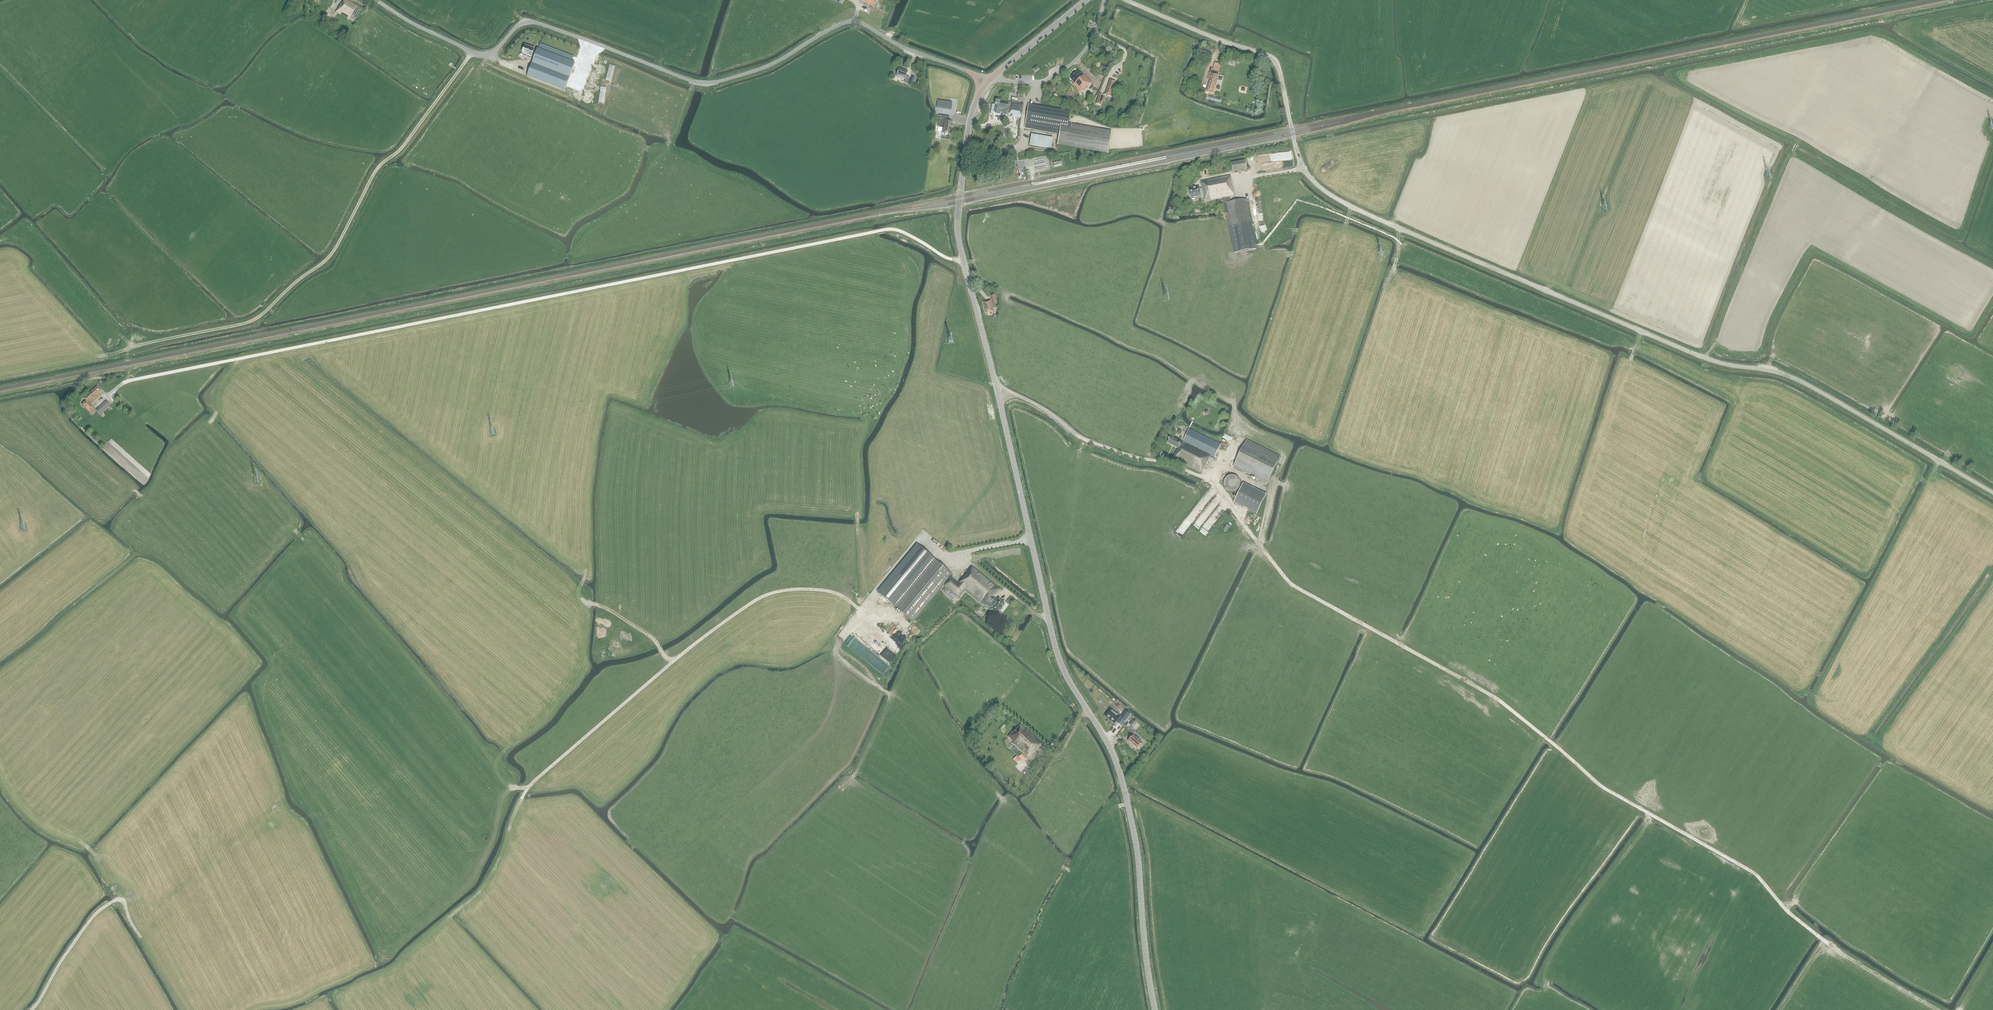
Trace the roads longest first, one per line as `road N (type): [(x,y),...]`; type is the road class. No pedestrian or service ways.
road 1 (tertiary): [(1992,493),(1792,377),(1696,355),(1331,195),(1303,167),(1271,59),(1127,0)]
road 2 (tertiary): [(1155,1009),(1124,786),(1057,654),(961,250),(959,202),(979,93)]
road 3 (track): [(1220,488),(1288,582),(1499,700),(1603,789),(1749,869),(1834,948),(1939,1009)]
road 4 (unclassified): [(973,74),(853,21),(766,67),(702,83),(535,22),(477,53),(376,0)]
road 5 (track): [(860,610),(832,591),(775,592),(681,655),(529,784),(485,887),(446,921)]
road 6 (track): [(108,355),(242,324),(267,310),(329,257),(378,167),(403,146),(472,51)]
road 7 (track): [(32,1009),(107,905),(125,903),(139,936)]
road 8 (unclassified): [(992,77),(1036,82),(1064,69),(1087,46),(1105,0)]
road 9 (track): [(671,663),(656,641),(581,599),(584,578)]
road 10 (tertiary): [(992,77),(1086,0)]

